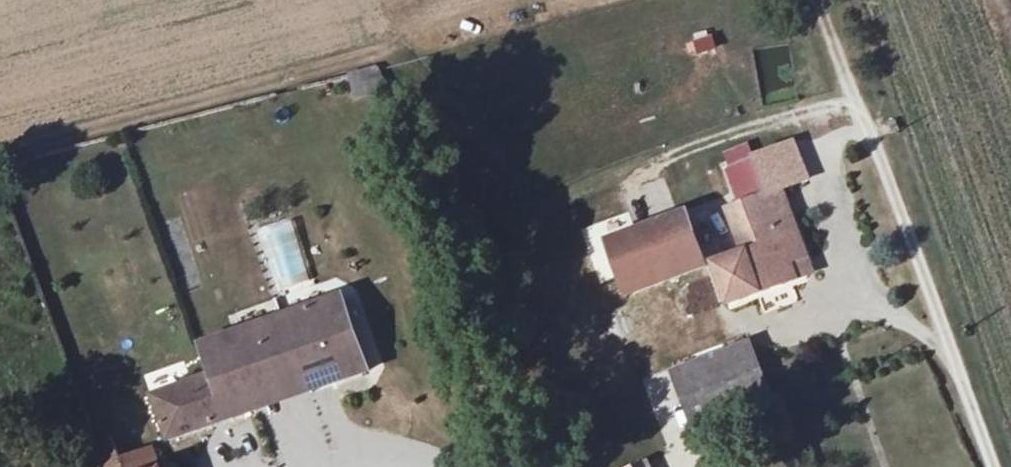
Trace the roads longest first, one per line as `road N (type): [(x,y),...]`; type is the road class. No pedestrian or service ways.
road 1 (residential): [(991,466),(946,337)]

